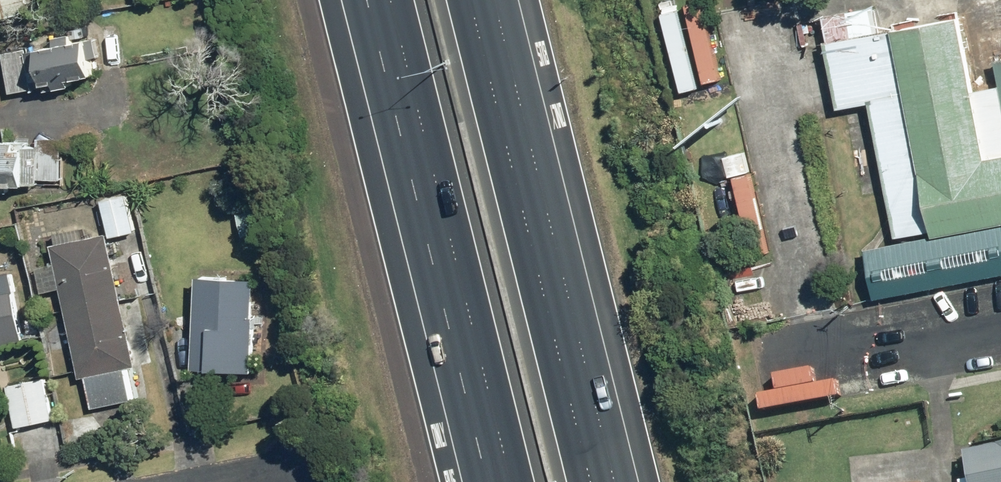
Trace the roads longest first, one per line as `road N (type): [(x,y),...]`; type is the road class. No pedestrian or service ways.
road 1 (motorway): [(471,0),(592,481)]
road 2 (motorway): [(510,481),(391,0)]
road 3 (residential): [(764,380),(1000,330)]

